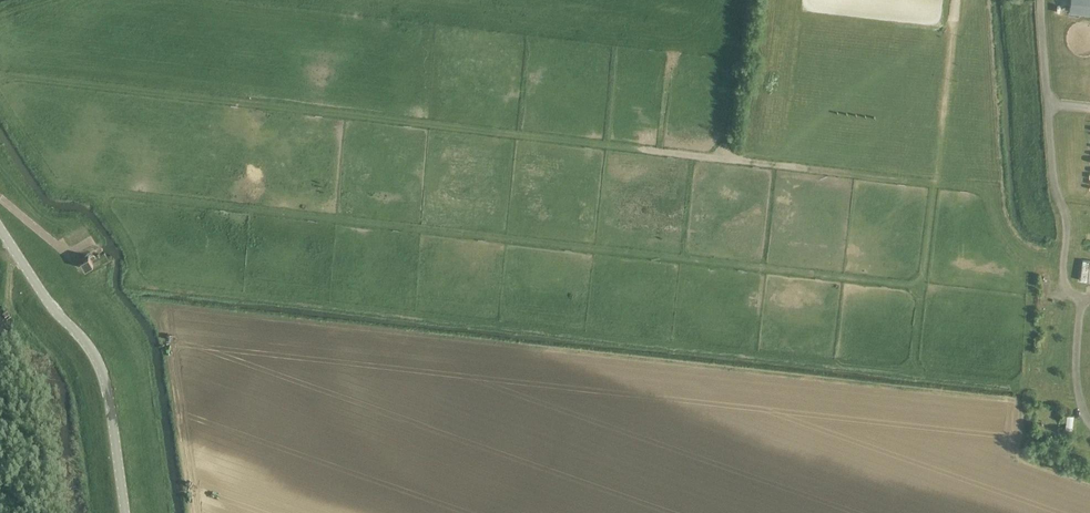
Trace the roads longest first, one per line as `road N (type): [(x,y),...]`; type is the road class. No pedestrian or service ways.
road 1 (unclassified): [(125,512),(103,379),(0,233)]

